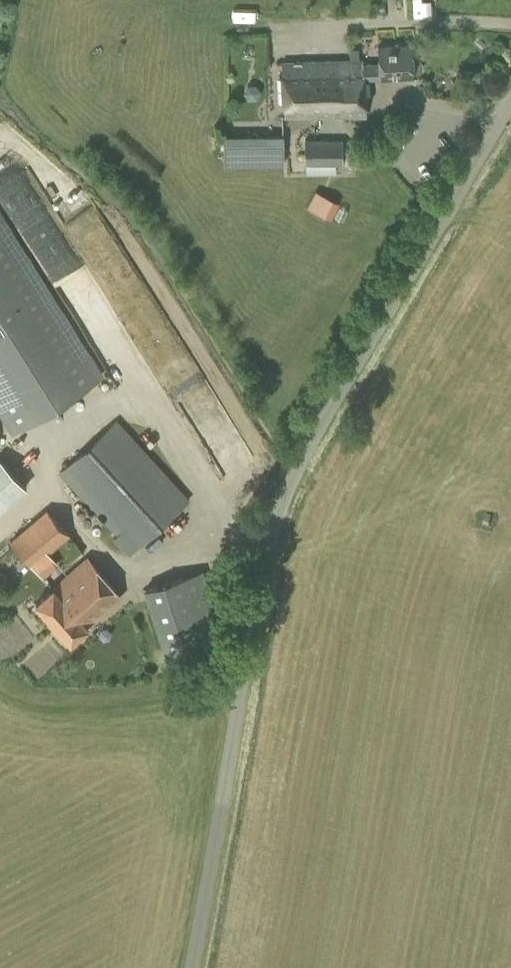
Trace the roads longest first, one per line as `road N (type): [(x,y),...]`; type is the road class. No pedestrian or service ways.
road 1 (unclassified): [(195,967),(276,524),(301,460),(510,109)]

